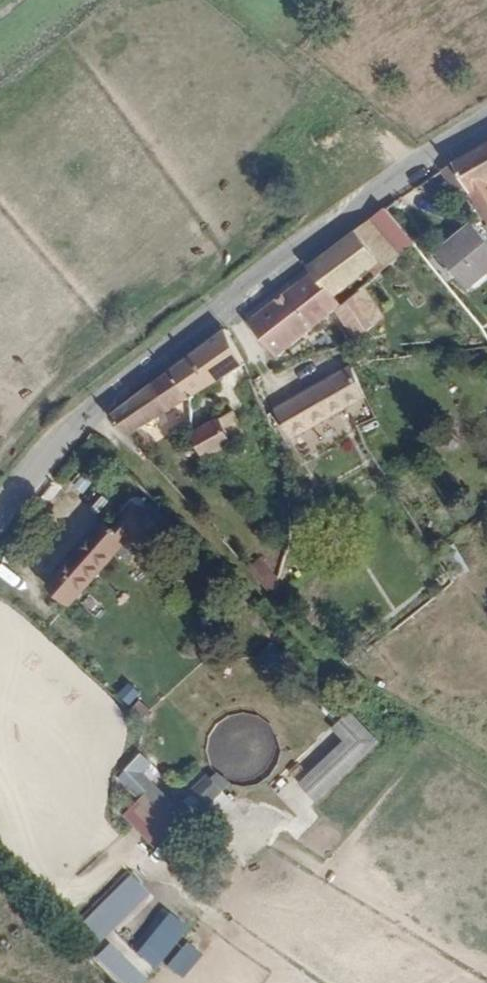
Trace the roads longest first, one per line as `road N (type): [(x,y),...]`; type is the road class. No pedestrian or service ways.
road 1 (tertiary): [(486,125),(101,404),(0,513)]

